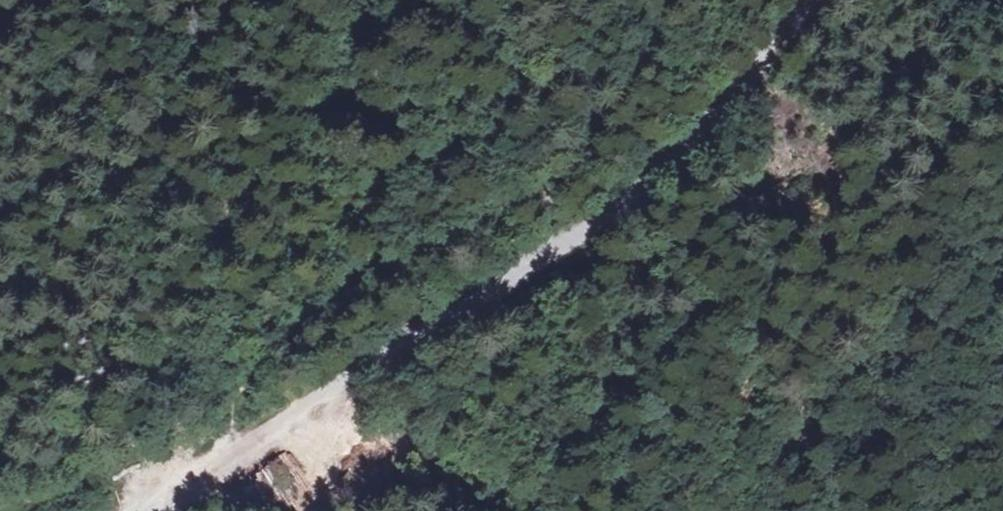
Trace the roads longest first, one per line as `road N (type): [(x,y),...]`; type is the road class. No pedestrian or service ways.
road 1 (track): [(814,0),(683,156),(587,231),(153,510)]
road 2 (track): [(234,460),(233,404),(373,289),(580,173),(705,0)]

